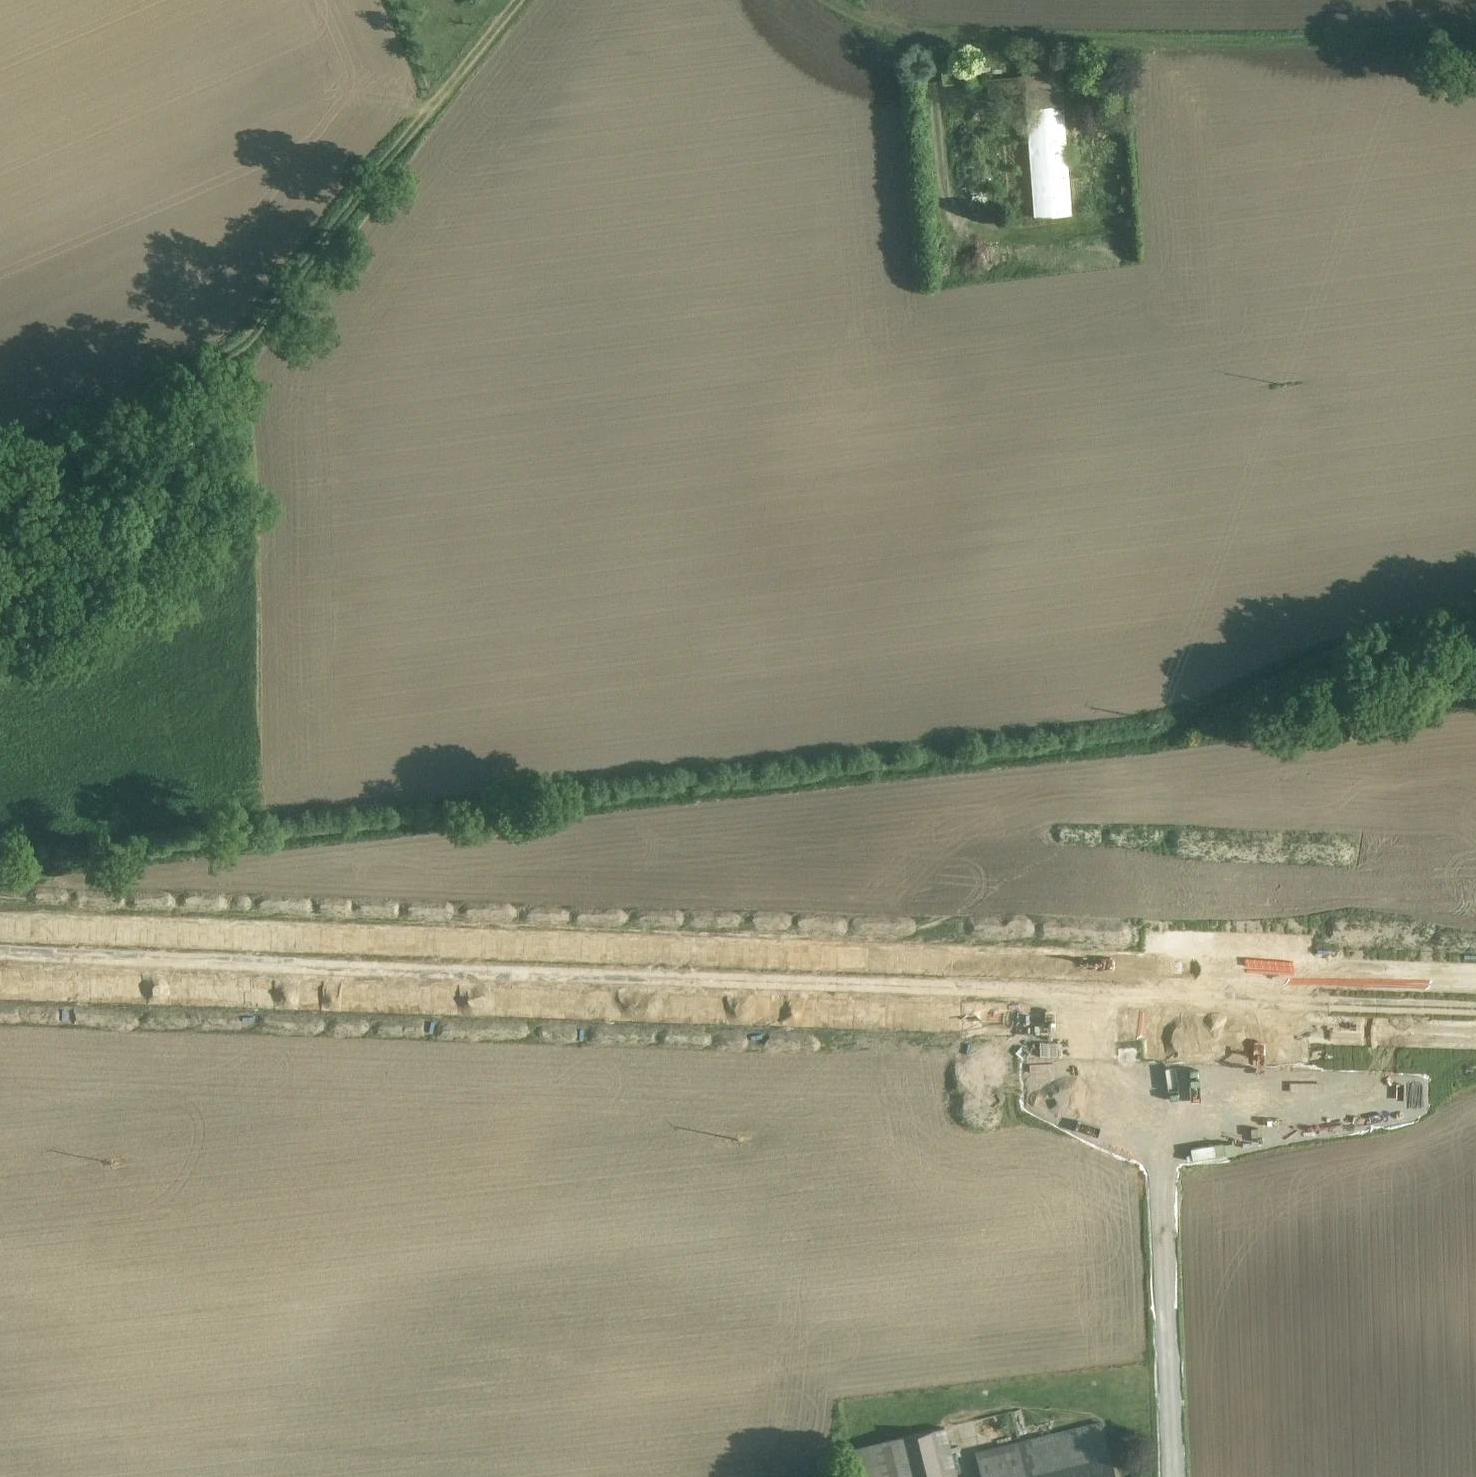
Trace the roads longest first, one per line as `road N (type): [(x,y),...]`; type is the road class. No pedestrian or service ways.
road 1 (track): [(0,454),(254,338),(520,0)]
road 2 (track): [(1366,39),(879,28),(833,0)]

